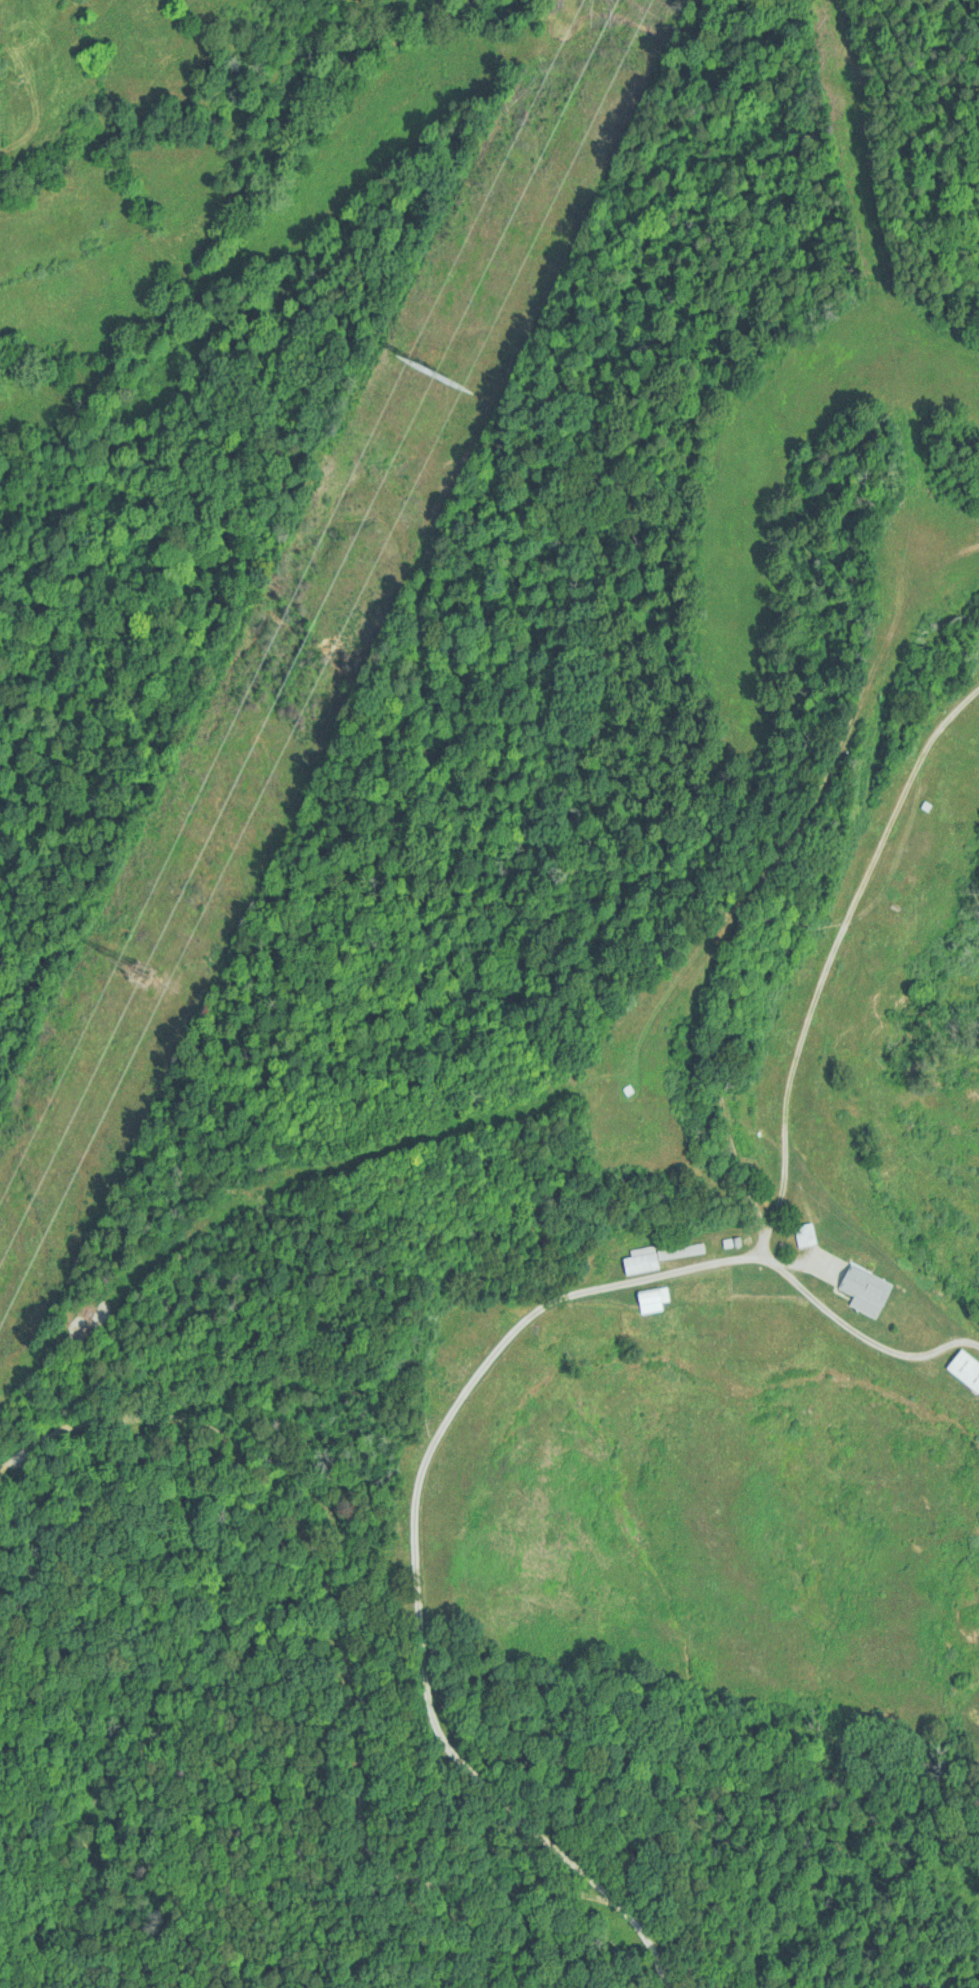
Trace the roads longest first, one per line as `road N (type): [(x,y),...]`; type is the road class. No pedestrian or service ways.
road 1 (residential): [(669,1987),(635,1919),(443,1744),(427,1694),(407,1517),(420,1461),(450,1405),(503,1337),(548,1301),(719,1259),(756,1253),(892,1351),(931,1354),(956,1339),(978,1342)]

